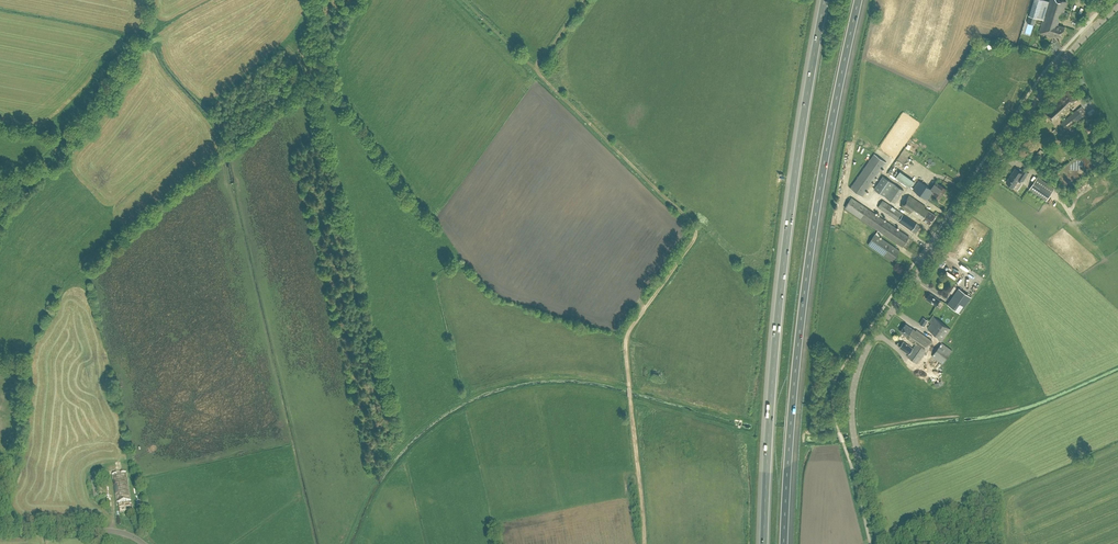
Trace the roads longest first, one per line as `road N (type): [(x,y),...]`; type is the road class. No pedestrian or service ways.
road 1 (secondary): [(880,543),(854,436),(861,363),(1090,31)]
road 2 (motorway): [(786,543),(810,260),(860,0)]
road 3 (motorway): [(825,0),(778,315),(764,543)]
road 4 (track): [(630,398),(629,330),(694,228),(538,71)]
road 5 (unclassified): [(144,543),(111,532),(0,532)]
road 6 (track): [(644,543),(630,398)]

